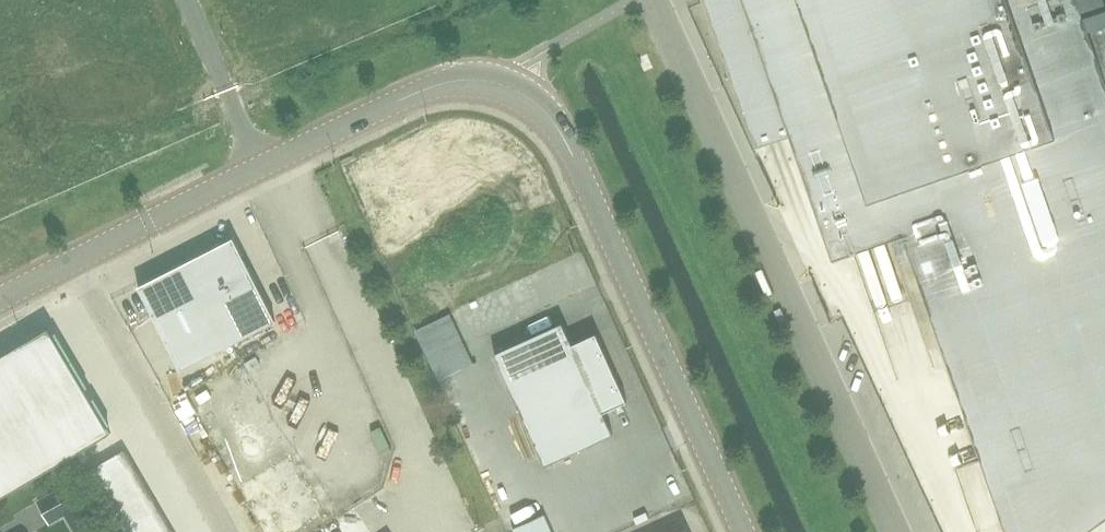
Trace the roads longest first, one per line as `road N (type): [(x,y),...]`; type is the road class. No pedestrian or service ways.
road 1 (tertiary): [(743,531),(556,125),(496,83),(459,80),(402,99),(0,297)]
road 2 (unclassified): [(651,0),(894,531)]

